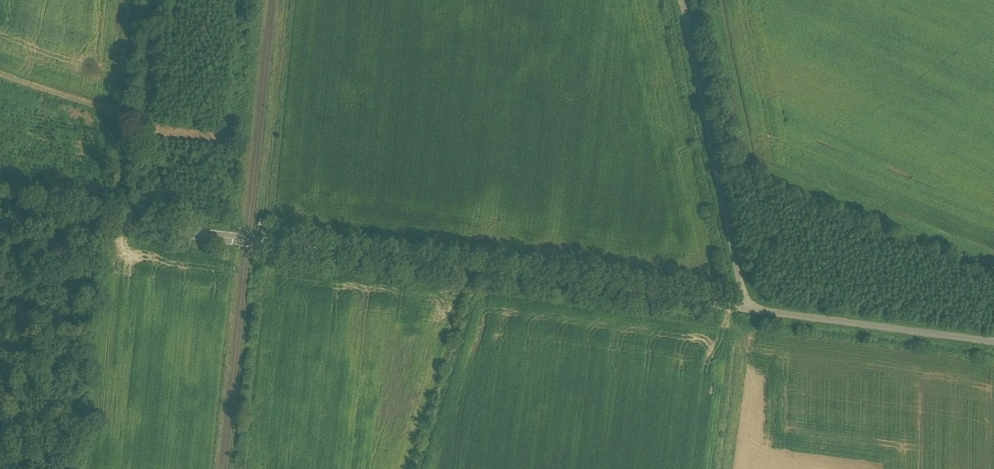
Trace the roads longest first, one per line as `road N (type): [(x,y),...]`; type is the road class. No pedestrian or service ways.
road 1 (unclassified): [(0,212),(247,241),(508,286),(747,310)]
road 2 (unclassified): [(696,0),(747,310)]
road 3 (unclassified): [(747,310),(993,342)]

